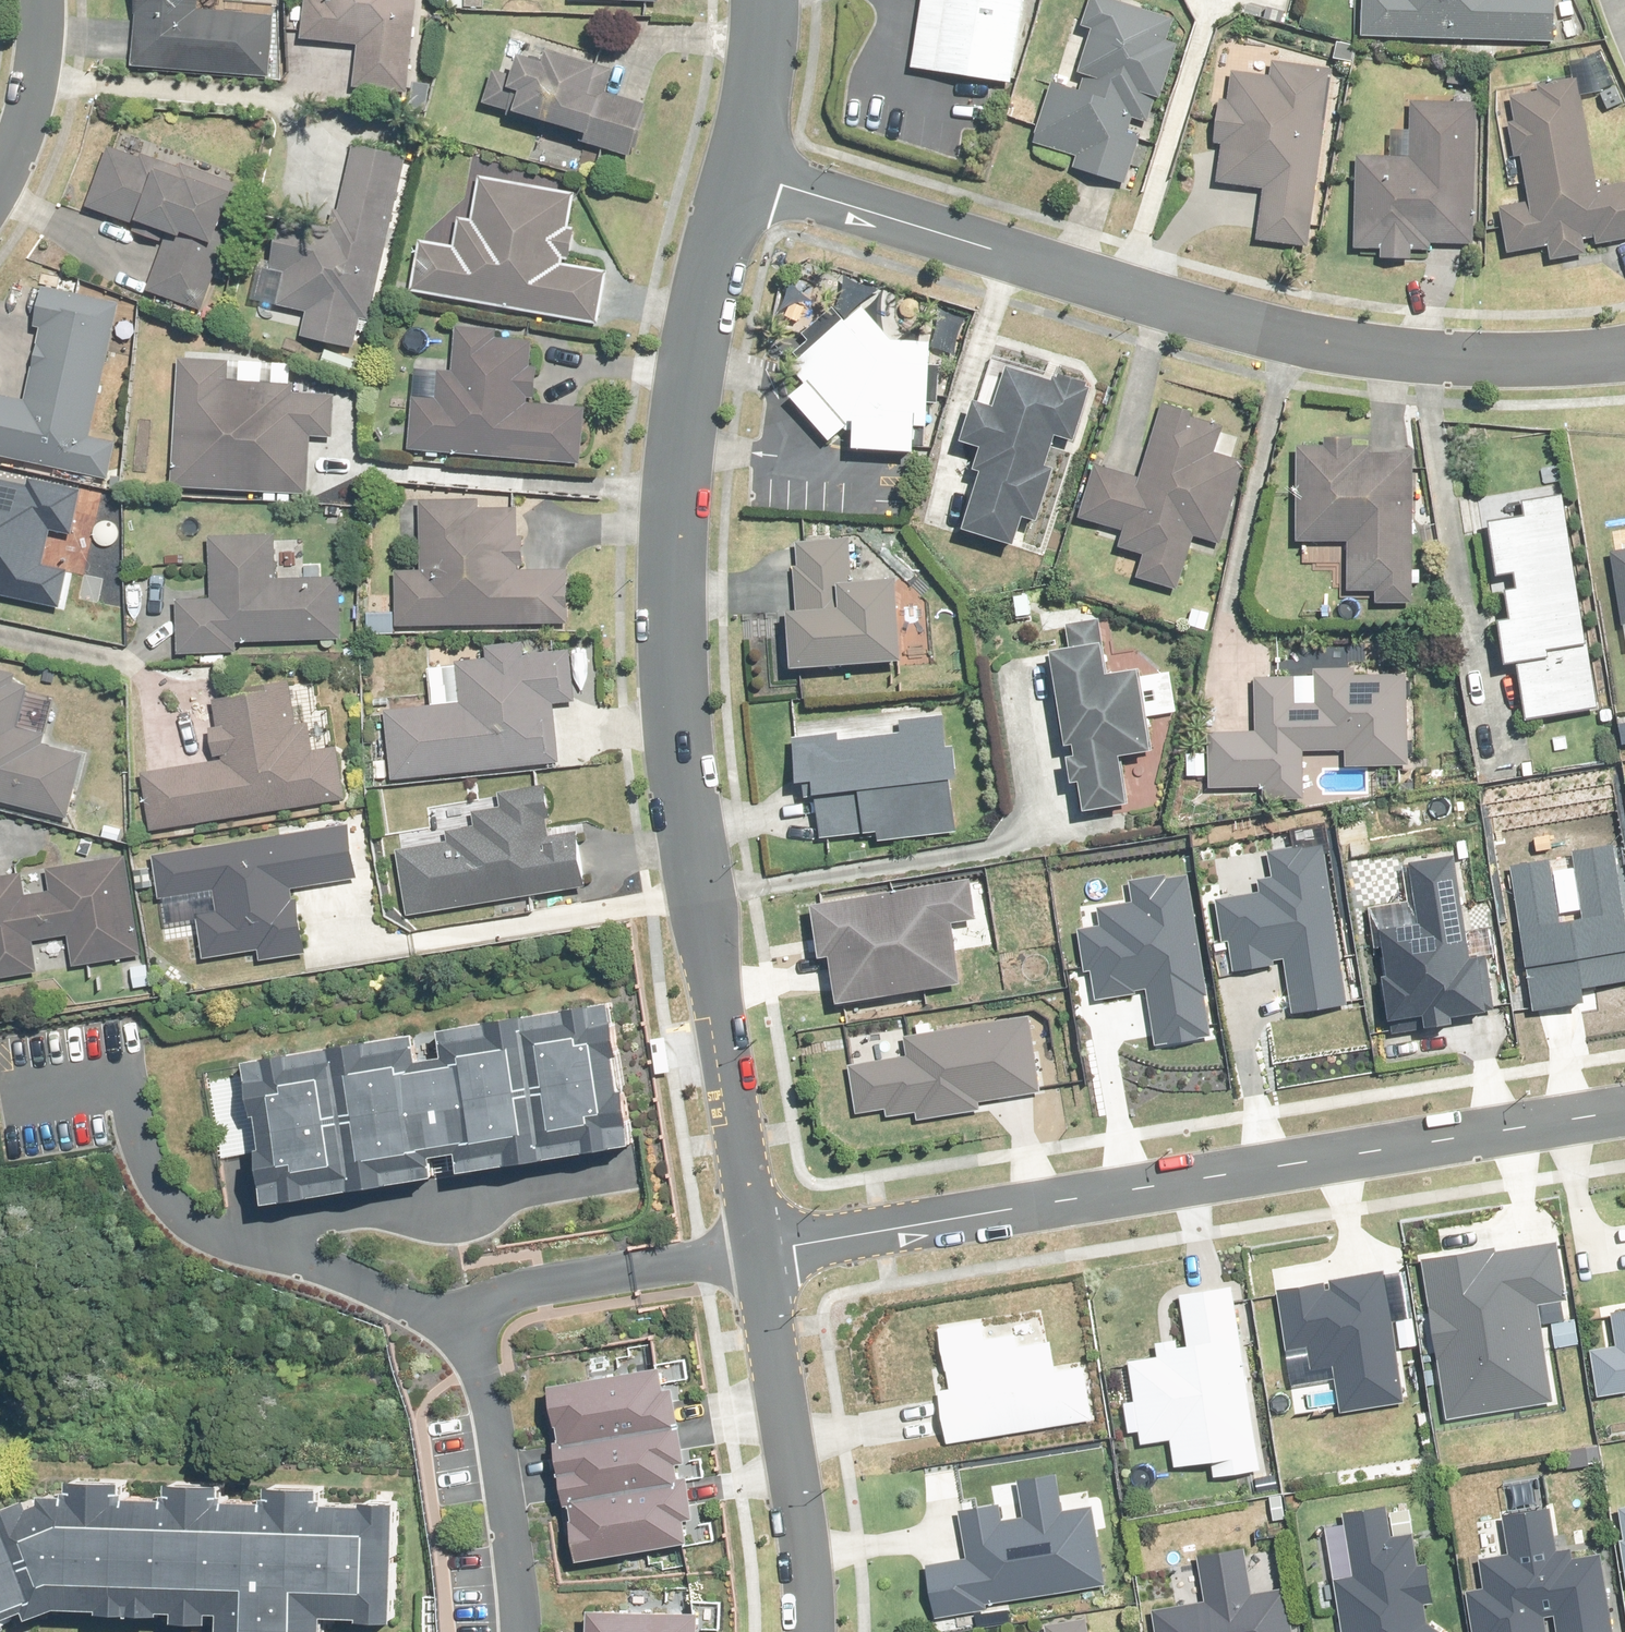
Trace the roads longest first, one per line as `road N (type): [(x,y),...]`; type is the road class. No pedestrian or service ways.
road 1 (tertiary): [(738,172),(697,344),(677,492),(678,684),(754,1254)]
road 2 (residential): [(1624,346),(1487,364),(1370,357),(1246,332),(738,172)]
road 3 (residential): [(1624,1114),(754,1254)]
road 4 (residential): [(504,1302),(432,1299),(257,1249),(175,1202),(106,1135)]
road 5 (tertiary): [(754,1254),(801,1631)]
road 6 (residential): [(513,1631),(512,1477),(491,1326),(504,1302)]
road 7 (residential): [(504,1302),(754,1254)]
road 8 (residential): [(0,179),(27,139),(37,0)]
road 9 (tertiary): [(762,0),(753,111),(738,172)]

